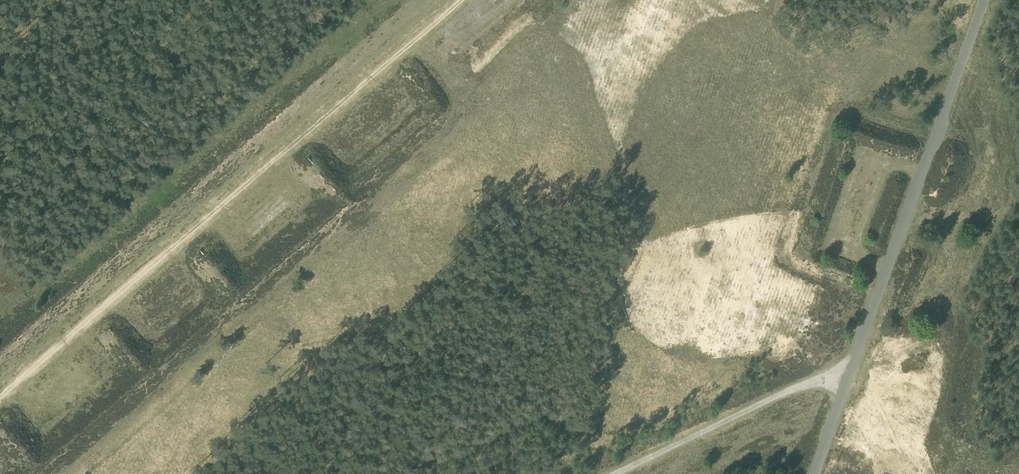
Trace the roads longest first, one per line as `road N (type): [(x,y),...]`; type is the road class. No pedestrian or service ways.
road 1 (track): [(0,397),(462,0)]
road 2 (track): [(987,0),(816,473)]
road 3 (track): [(849,380),(799,391),(622,473)]

